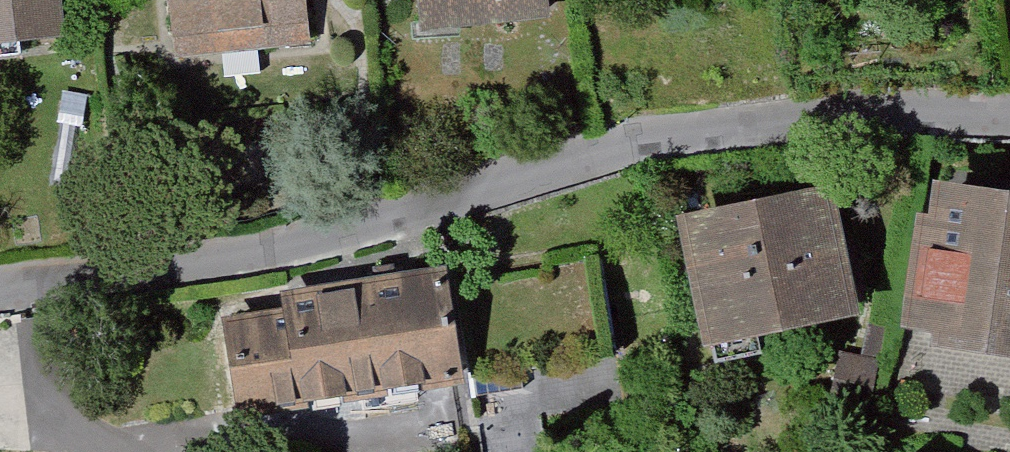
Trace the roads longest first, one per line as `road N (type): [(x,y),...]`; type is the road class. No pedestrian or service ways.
road 1 (residential): [(0,298),(291,252),(762,128),(867,117),(1009,127)]

